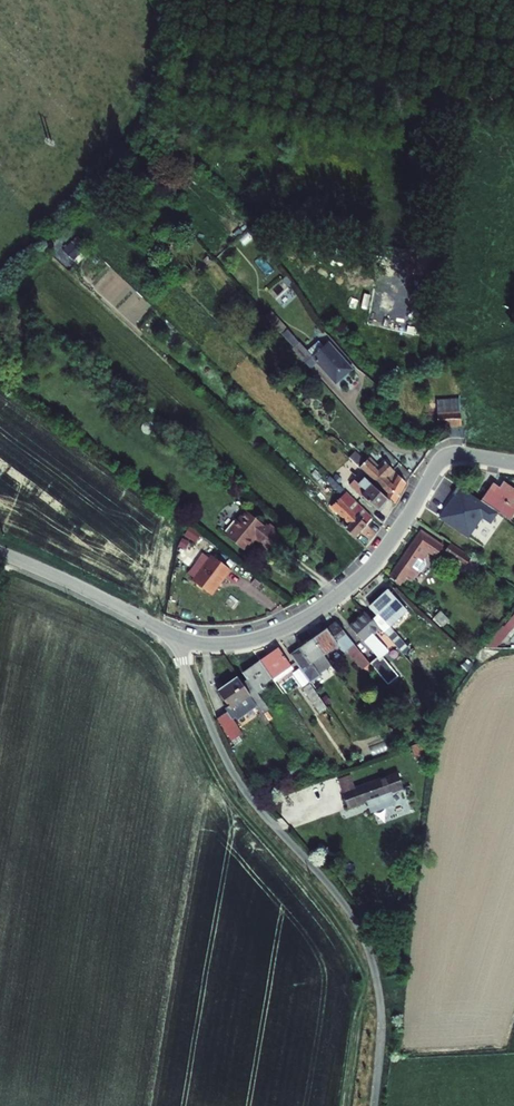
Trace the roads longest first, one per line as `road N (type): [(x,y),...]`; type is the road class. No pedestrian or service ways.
road 1 (residential): [(367,1105),(379,998),(366,942),(333,891),(232,772),(179,636)]
road 2 (residential): [(179,636),(235,639),(291,621),(370,561),(439,463),(471,456),(513,462)]
road 3 (residential): [(0,553),(179,636)]

